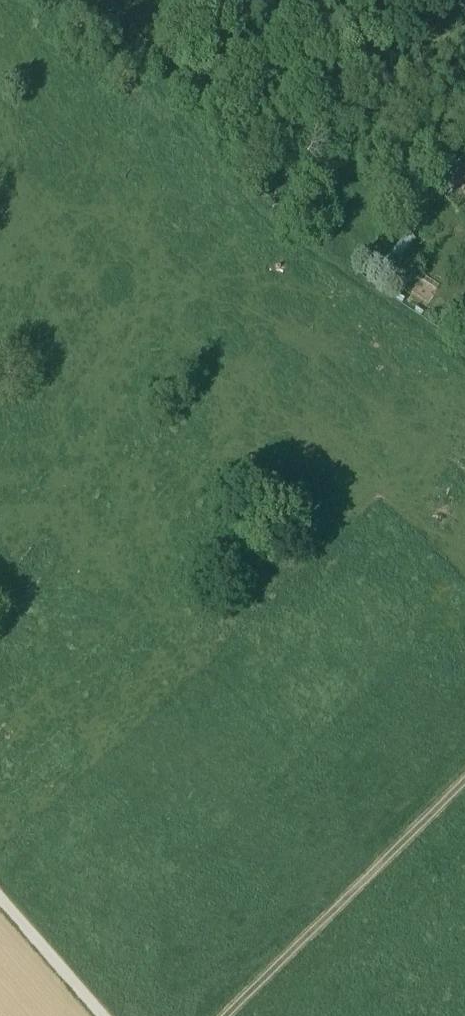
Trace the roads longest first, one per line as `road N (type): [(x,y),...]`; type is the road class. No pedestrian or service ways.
road 1 (track): [(222,1015),(464,772)]
road 2 (track): [(111,1015),(0,890)]

